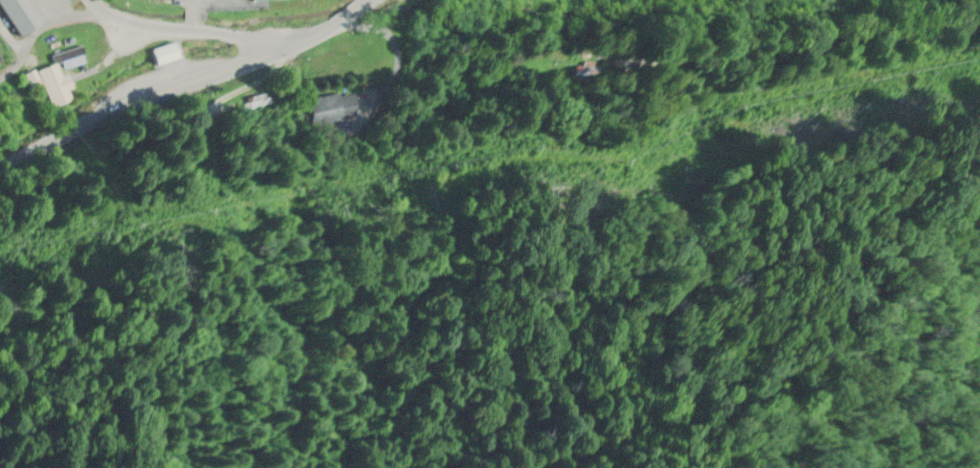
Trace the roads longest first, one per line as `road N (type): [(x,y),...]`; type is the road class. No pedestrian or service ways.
road 1 (primary): [(385,0),(295,48),(117,109),(0,173)]
road 2 (secondary): [(295,48),(137,24),(86,0)]
road 3 (residential): [(106,14),(47,27),(0,81)]

